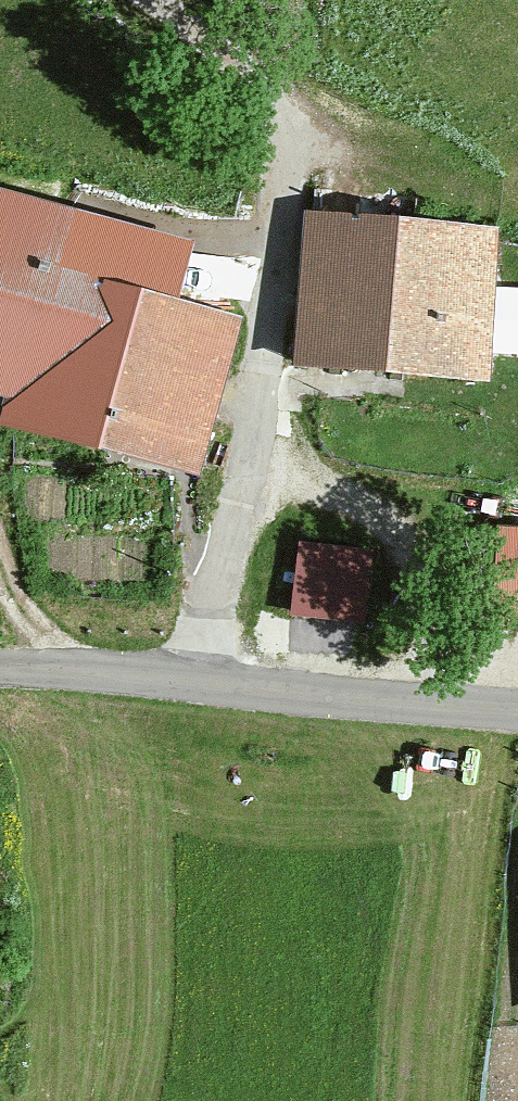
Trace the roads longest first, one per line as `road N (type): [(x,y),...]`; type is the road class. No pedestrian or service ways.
road 1 (unclassified): [(139,0),(231,55),(272,99),(282,153),(247,462),(210,622),(206,684)]
road 2 (residential): [(206,684),(517,711)]
road 3 (residential): [(0,667),(206,684)]

